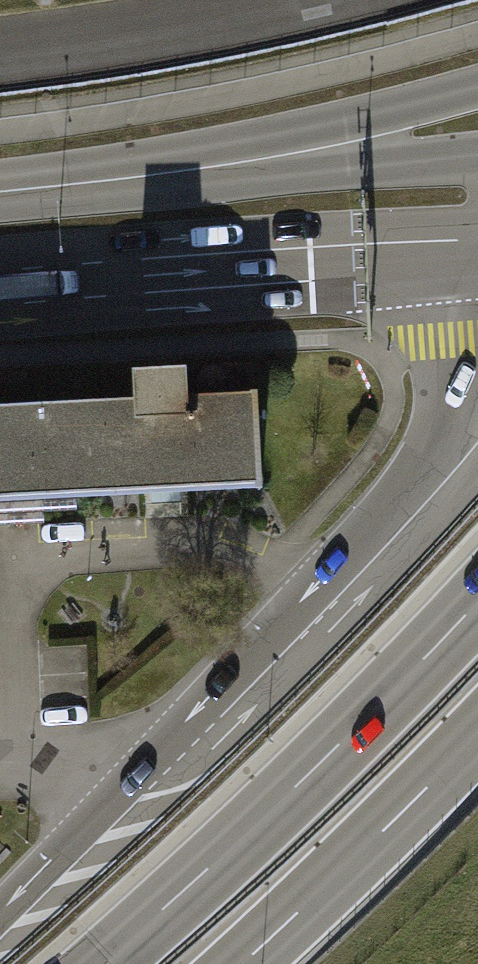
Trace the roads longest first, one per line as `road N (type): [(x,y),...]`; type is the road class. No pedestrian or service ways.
road 1 (motorway): [(477,600),(363,723),(101,963)]
road 2 (motorway): [(477,86),(288,134),(0,186)]
road 3 (secondary): [(477,439),(325,612),(139,781)]
road 4 (secondary): [(477,159),(0,194)]
road 5 (secondary): [(0,285),(477,257)]
road 6 (motorway): [(243,963),(477,734)]
road 7 (unclassified): [(0,55),(298,0)]
road 8 (motorway): [(139,781),(0,919)]

